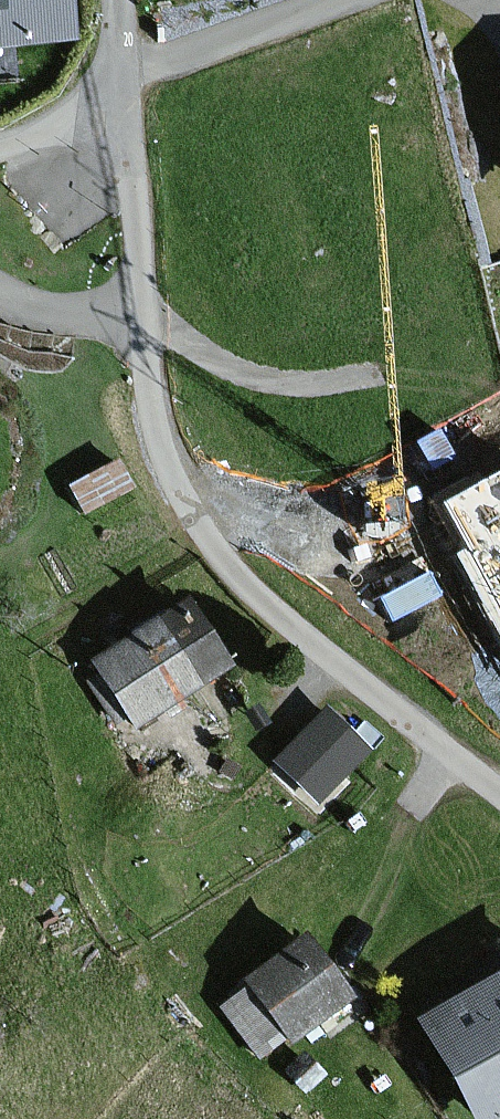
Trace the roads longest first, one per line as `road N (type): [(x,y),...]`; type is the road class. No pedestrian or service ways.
road 1 (residential): [(119,97),(148,412),(181,488),(258,597),(499,793)]
road 2 (residential): [(0,148),(119,97)]

